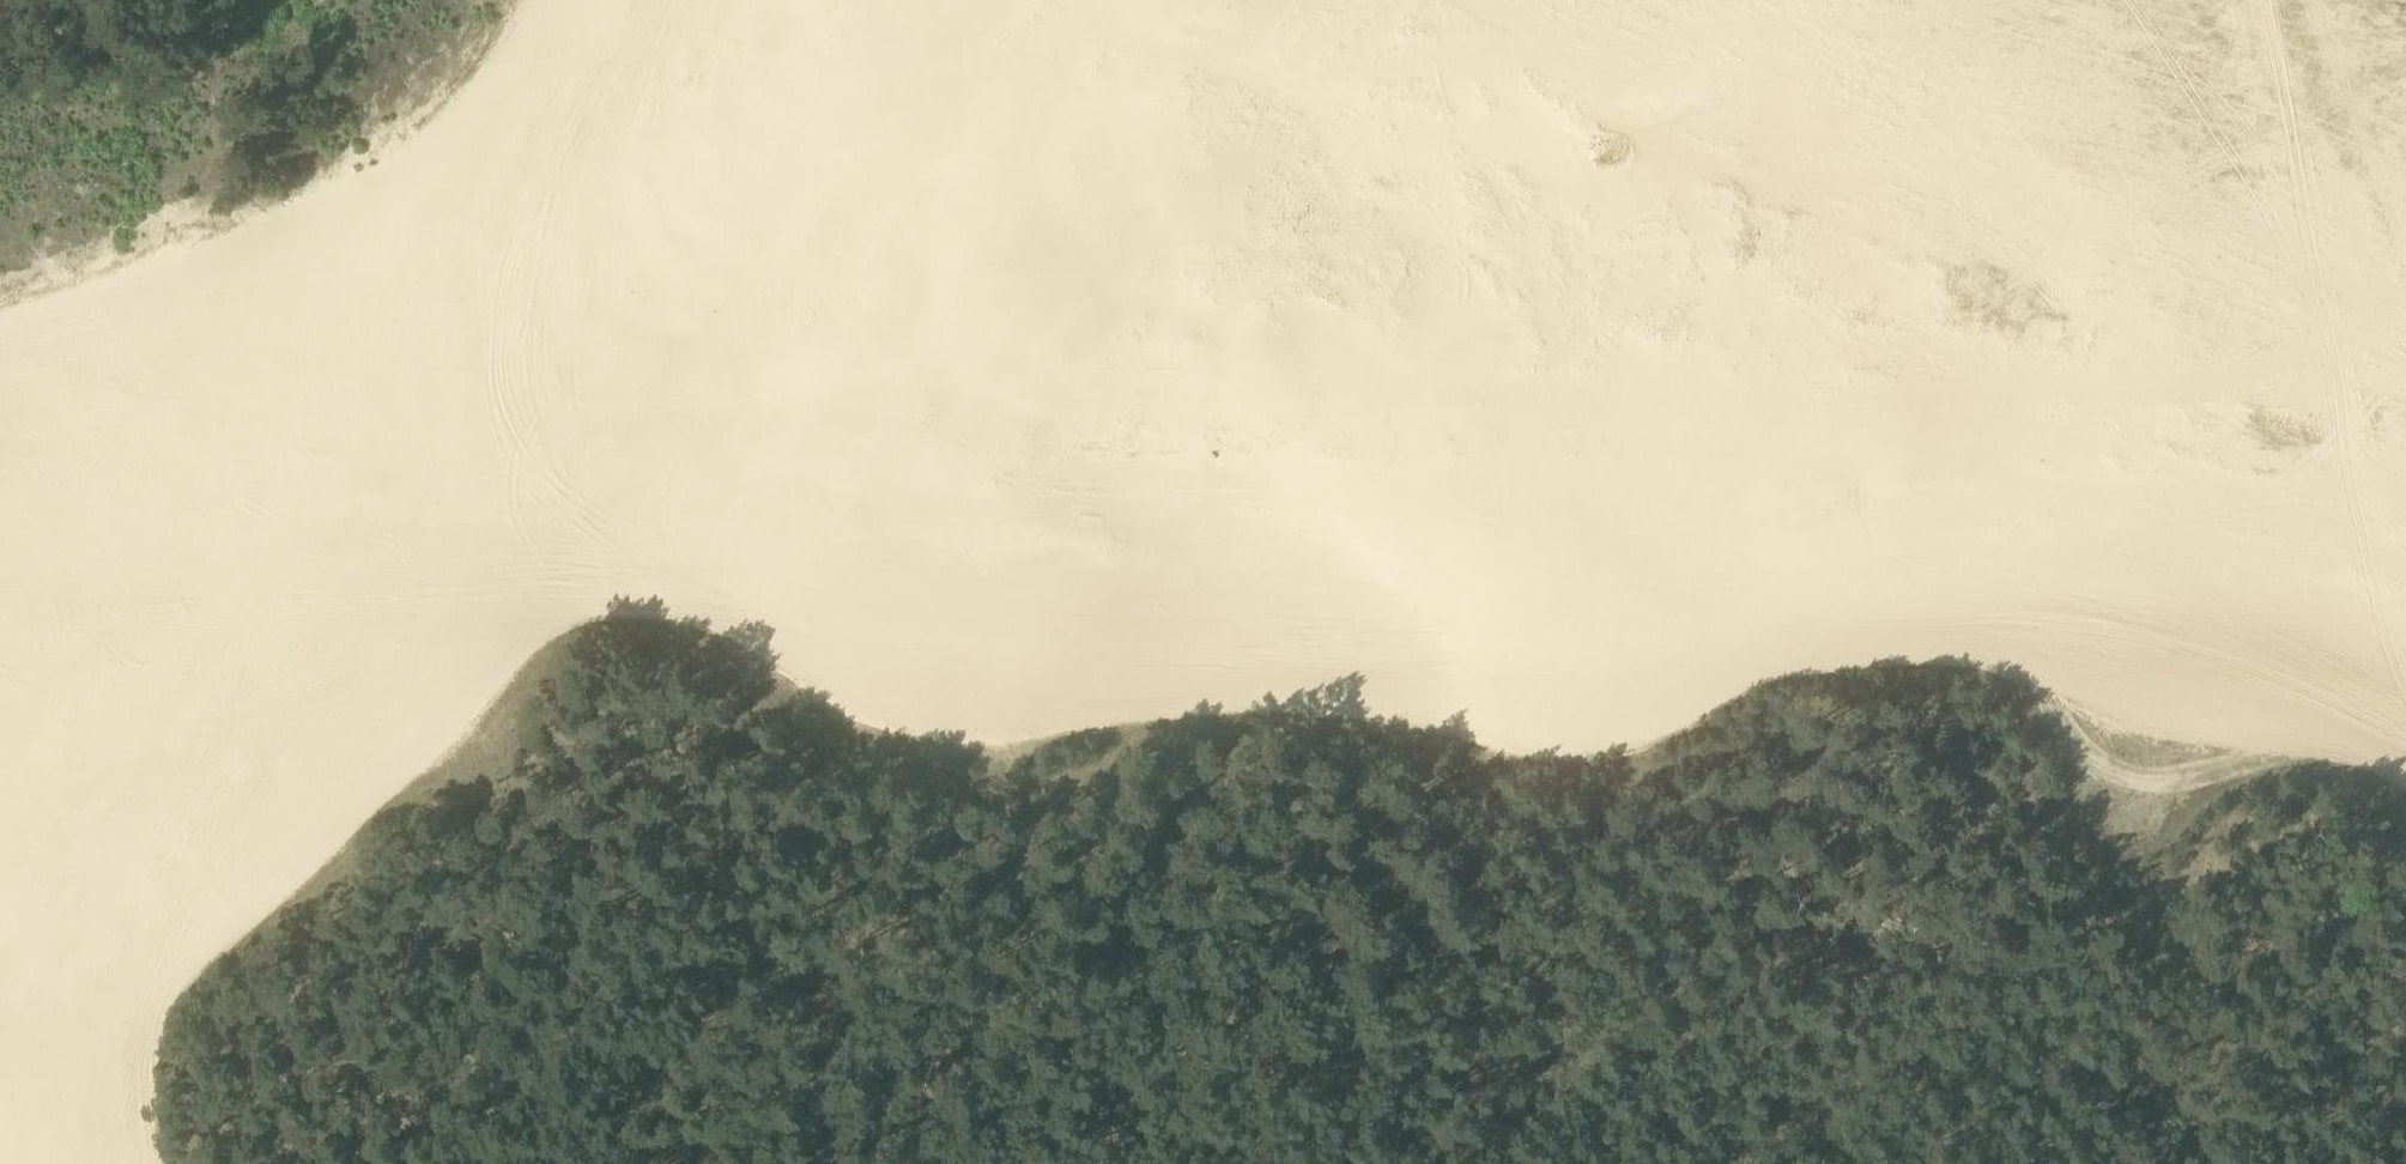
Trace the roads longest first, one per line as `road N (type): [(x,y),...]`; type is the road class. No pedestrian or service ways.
road 1 (track): [(2405,743),(2352,700),(2216,626),(2059,597),(1851,570),(1605,562),(1247,571),(1060,545),(901,502),(711,489),(501,522),(200,614),(0,701)]
road 2 (track): [(13,1163),(70,1103),(217,892),(340,751),(582,509),(947,0)]

